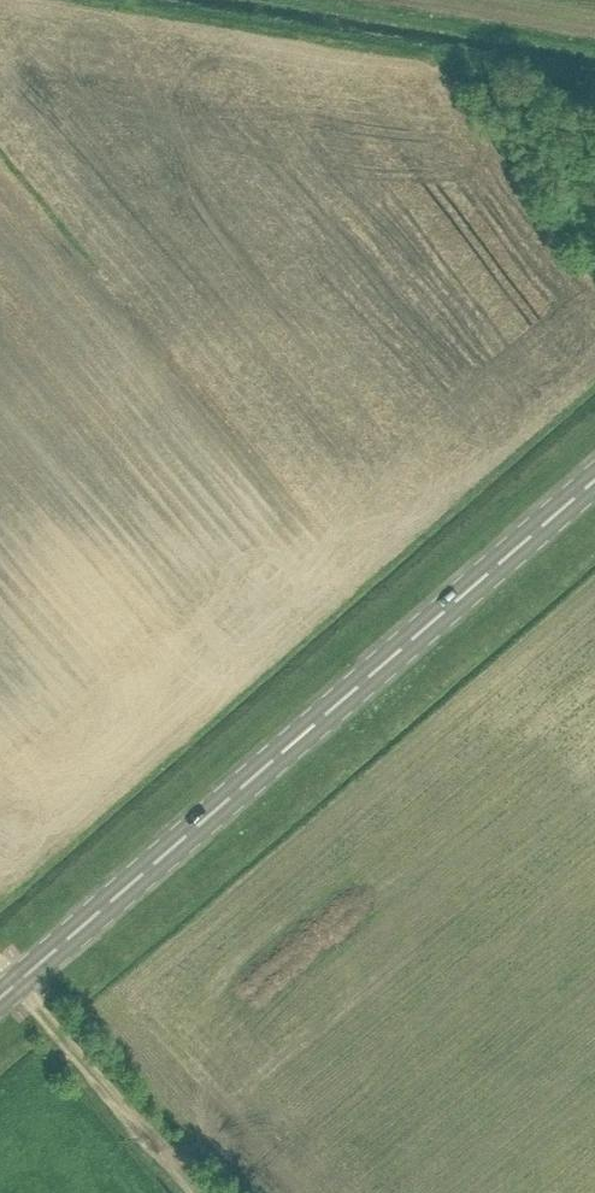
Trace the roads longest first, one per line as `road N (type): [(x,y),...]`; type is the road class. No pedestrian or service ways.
road 1 (primary): [(17,983),(594,471)]
road 2 (track): [(72,0),(594,82)]
road 3 (track): [(198,1192),(49,1020)]

